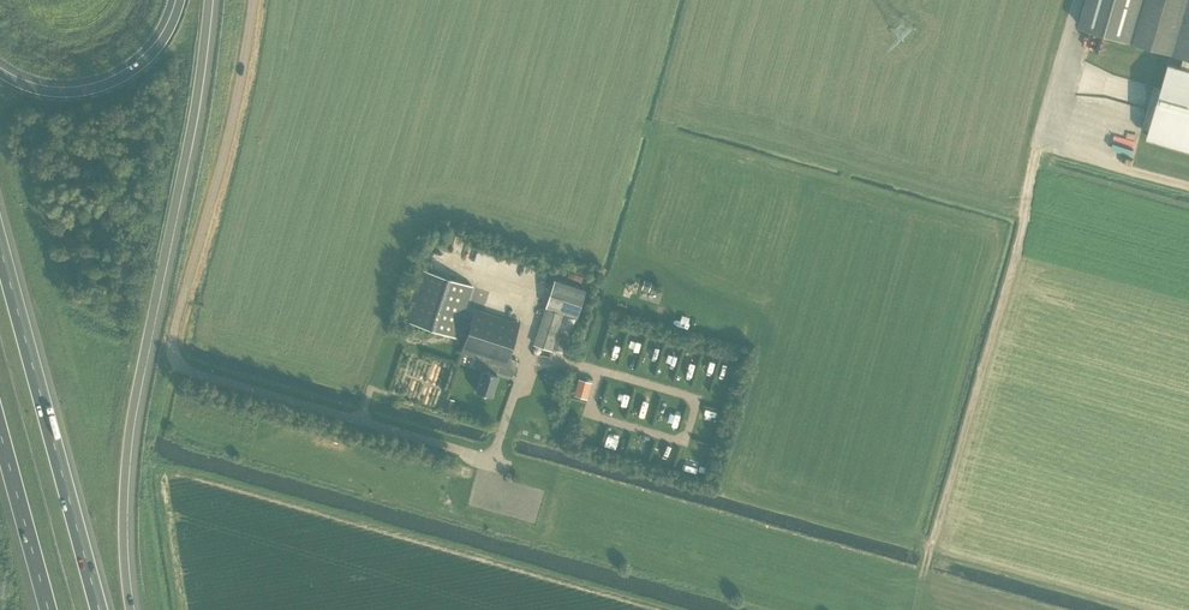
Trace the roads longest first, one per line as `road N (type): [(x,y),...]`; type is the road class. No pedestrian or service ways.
road 1 (unclassified): [(493,458),(192,372),(174,359),(253,0)]
road 2 (motorway): [(131,609),(124,524),(129,432),(195,110),(209,0)]
road 3 (motorway): [(100,609),(0,243)]
road 4 (motorway): [(181,0),(153,53),(106,83),(41,87),(0,70)]
road 5 (motorway): [(0,428),(50,609)]

